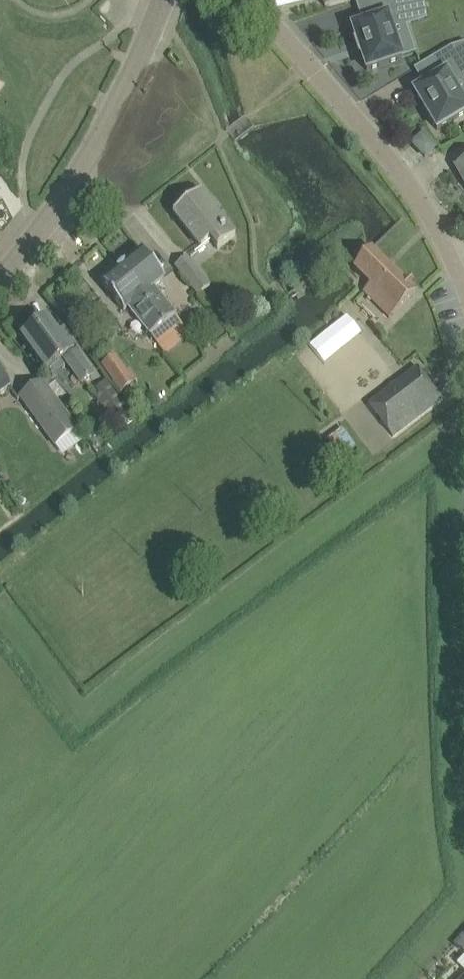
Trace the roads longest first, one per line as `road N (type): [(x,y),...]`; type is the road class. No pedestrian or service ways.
road 1 (unclassified): [(463,282),(418,196),(251,0)]
road 2 (tertiary): [(0,286),(82,180),(163,0)]

